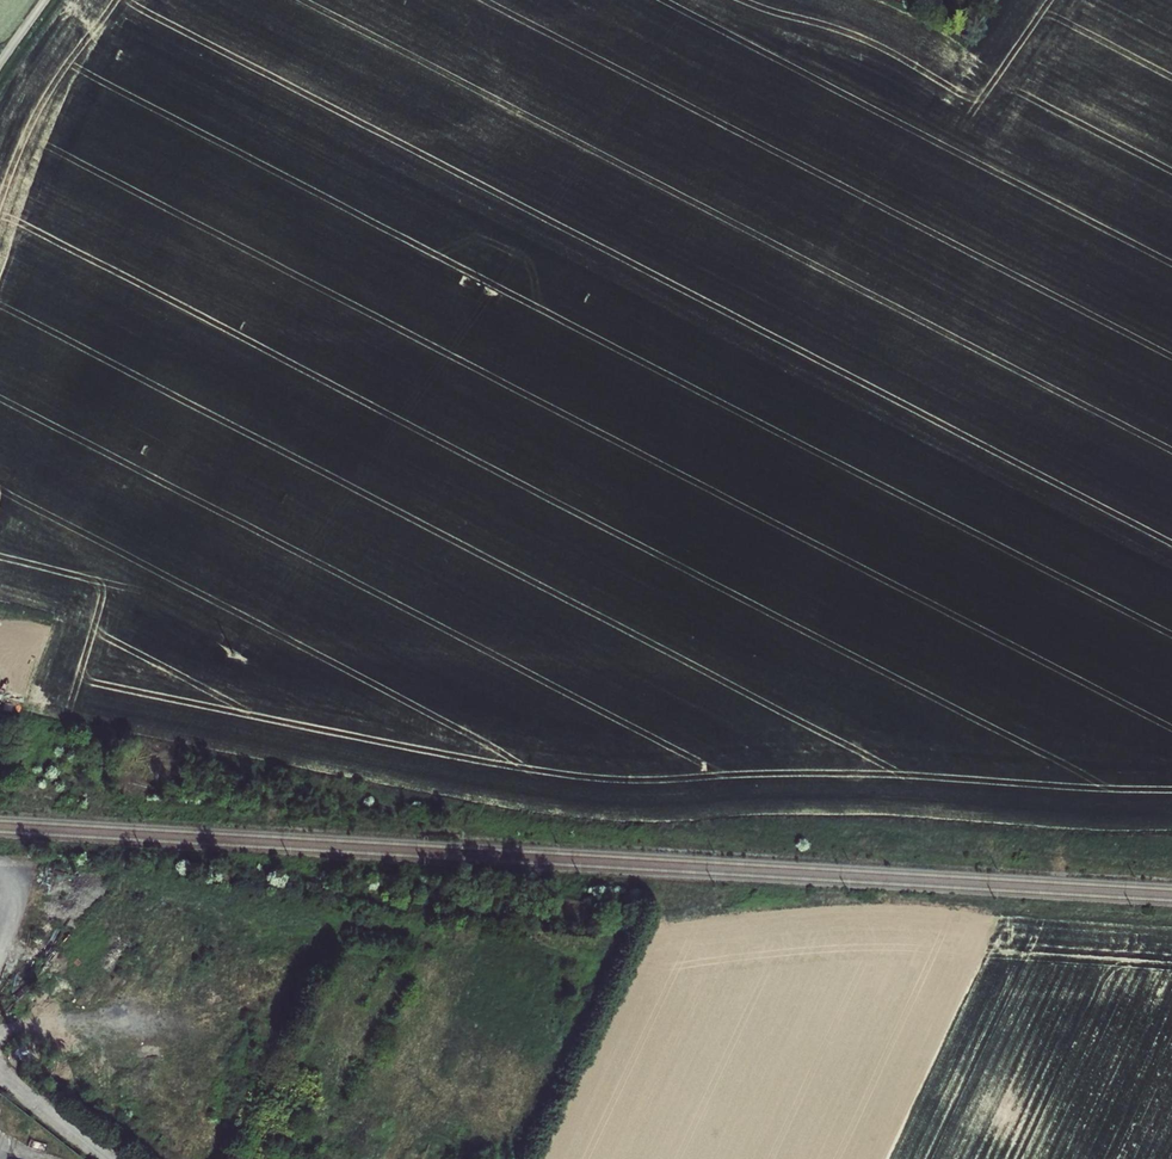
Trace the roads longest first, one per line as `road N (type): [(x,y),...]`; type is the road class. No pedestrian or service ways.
road 1 (residential): [(0,1071),(103,1158)]

